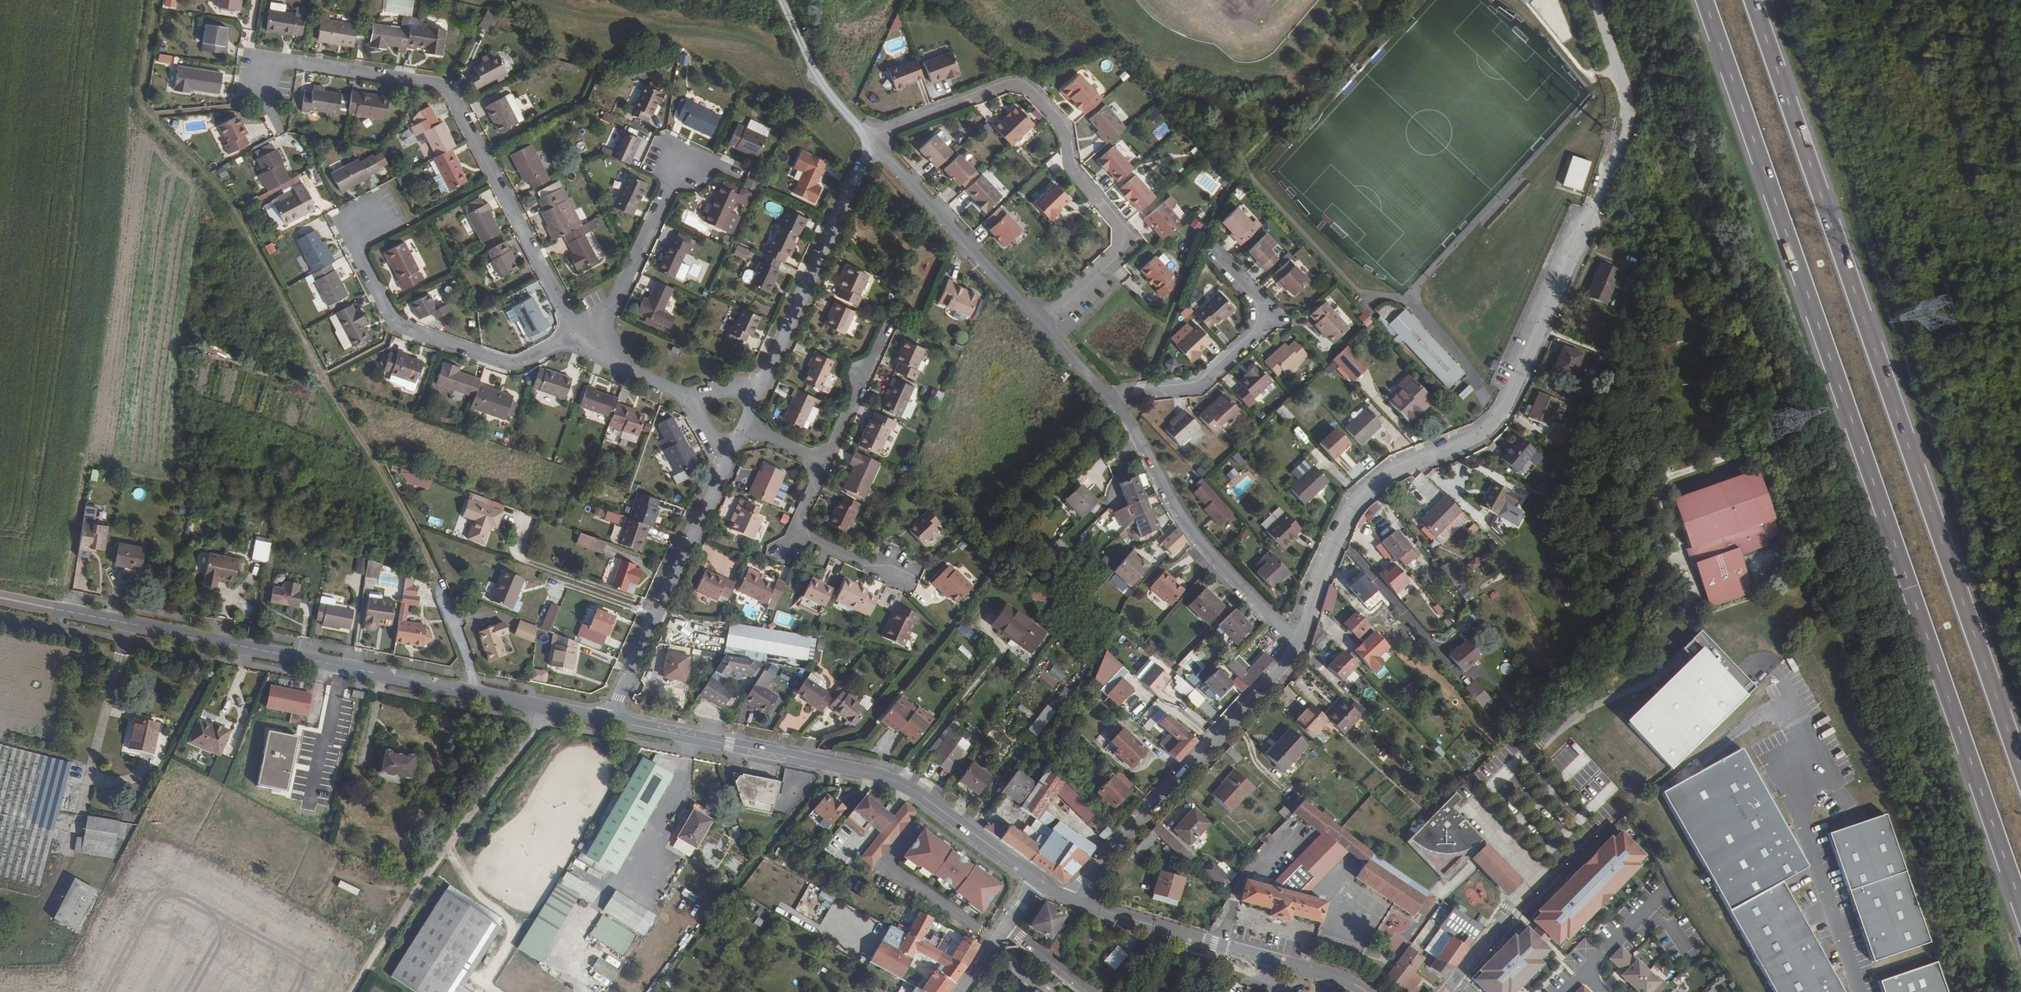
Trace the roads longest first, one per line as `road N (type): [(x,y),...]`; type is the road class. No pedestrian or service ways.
road 1 (motorway): [(1707,0),(2020,903)]
road 2 (motorway): [(2020,761),(1753,0)]
road 3 (track): [(157,0),(143,102),(237,214),(417,539),(477,694)]
road 4 (tertiary): [(607,720),(0,598)]
road 5 (residential): [(1293,639),(1353,506),(1381,482),(1486,429),(1583,234)]
road 6 (residential): [(258,76),(290,62),(433,83),(481,151),(579,347)]
road 7 (tertiary): [(1037,880),(896,783),(607,720)]
road 8 (residential): [(1035,322),(1117,245),(1117,225),(1067,168),(1059,128),(1020,86),(1004,86),(889,128),(876,145)]
road 9 (track): [(0,956),(48,914),(58,891),(127,623)]
road 10 (residential): [(1075,901),(1080,883),(1281,662),(1293,639)]
road 11 (track): [(546,708),(352,991)]
road 12 (residential): [(579,347),(560,343),(508,363),(392,326),(354,253),(360,219)]
road 13 (residential): [(1108,401),(1133,427),(1203,546),(1293,639)]
road 14 (tertiary): [(1364,991),(1075,901)]
road 15 (residential): [(725,467),(607,720)]
road 16 (residential): [(1212,250),(1260,304),(1252,336),(1190,385),(1125,391),(1108,401)]
road 17 (residential): [(876,145),(763,383)]
road 18 (unclassified): [(1583,234),(1629,115),(1594,0)]
road 19 (residential): [(1783,763),(1861,991)]
road 20 (residential): [(876,145),(1035,322)]
road 21 (residential): [(680,161),(615,301),(579,347)]
road 22 (residential): [(825,463),(889,326)]
road 23 (residential): [(916,577),(865,565),(794,533)]
road 24 (residential): [(688,397),(579,347)]

